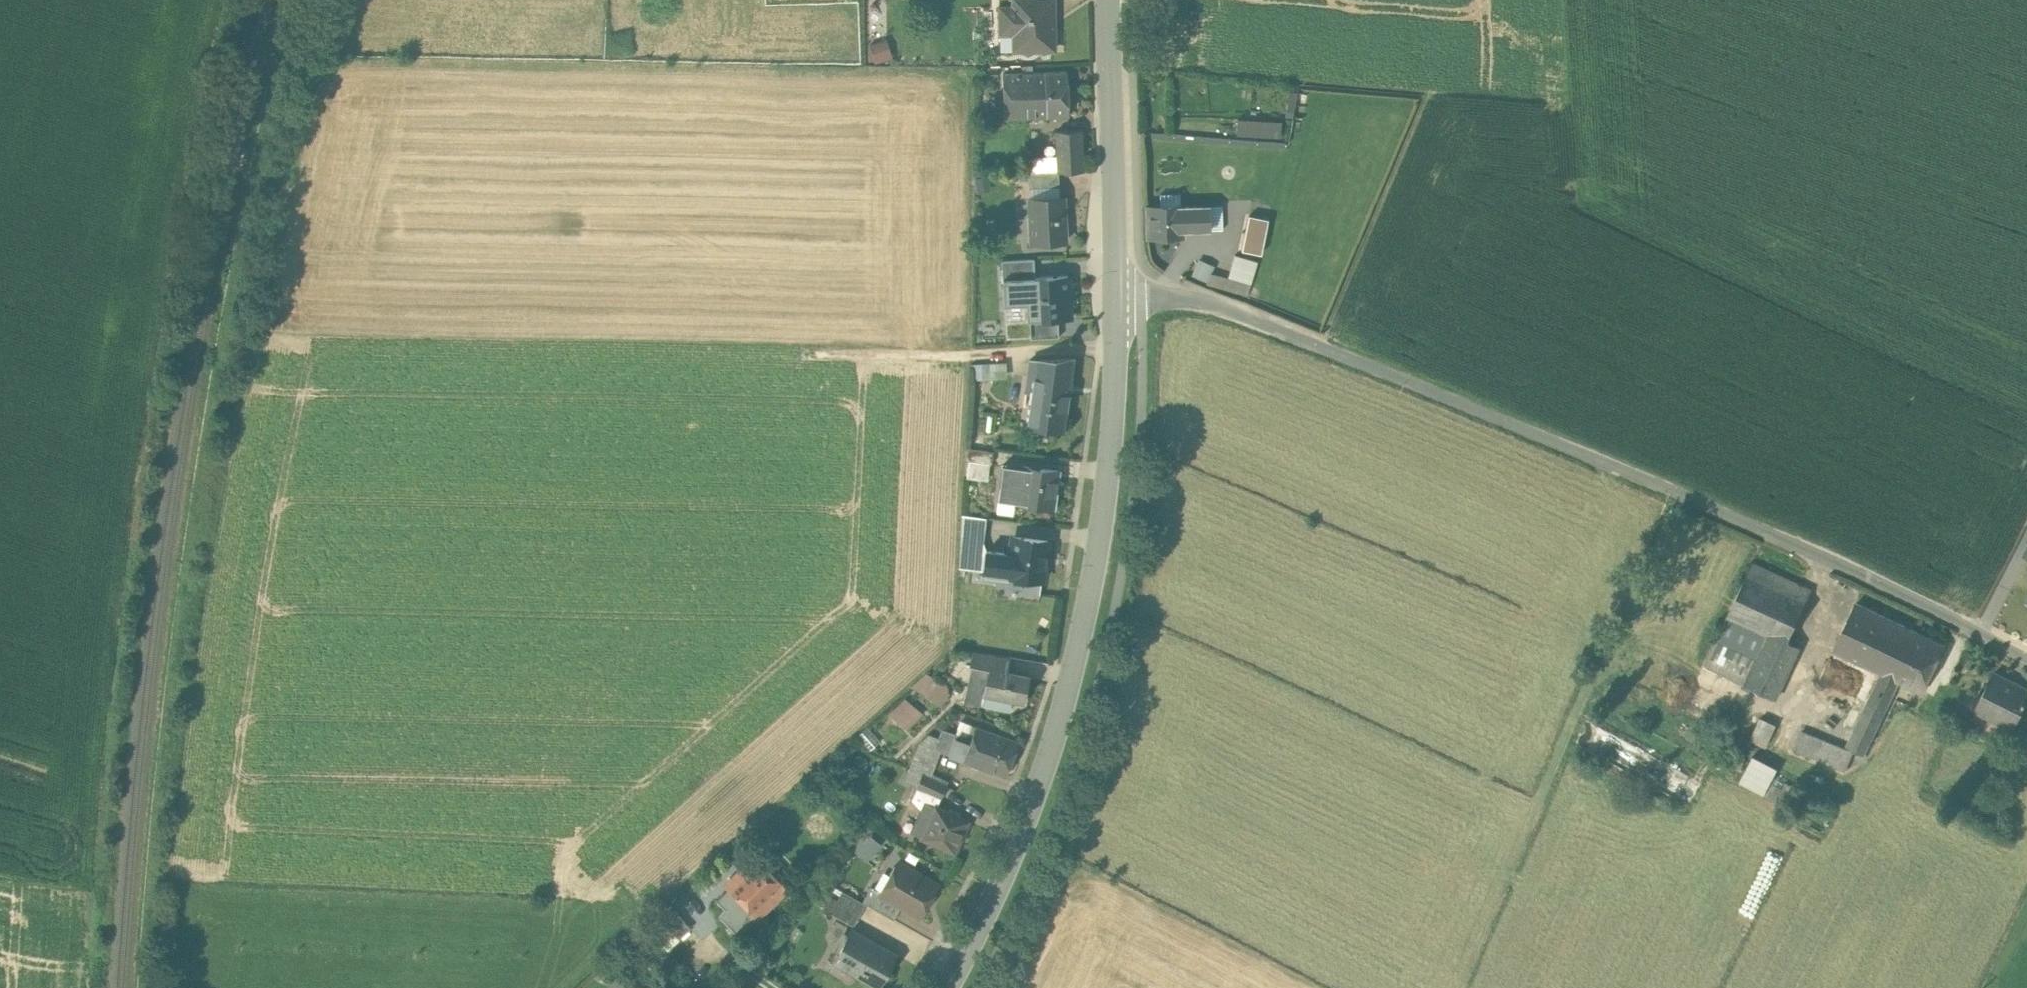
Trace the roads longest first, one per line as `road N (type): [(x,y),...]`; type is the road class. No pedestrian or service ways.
road 1 (residential): [(1120,274),(1145,275),(1675,489),(2026,653)]
road 2 (tertiary): [(955,987),(1045,792),(1089,664),(1123,388),(1120,274)]
road 3 (tertiary): [(1120,274),(1116,0)]

